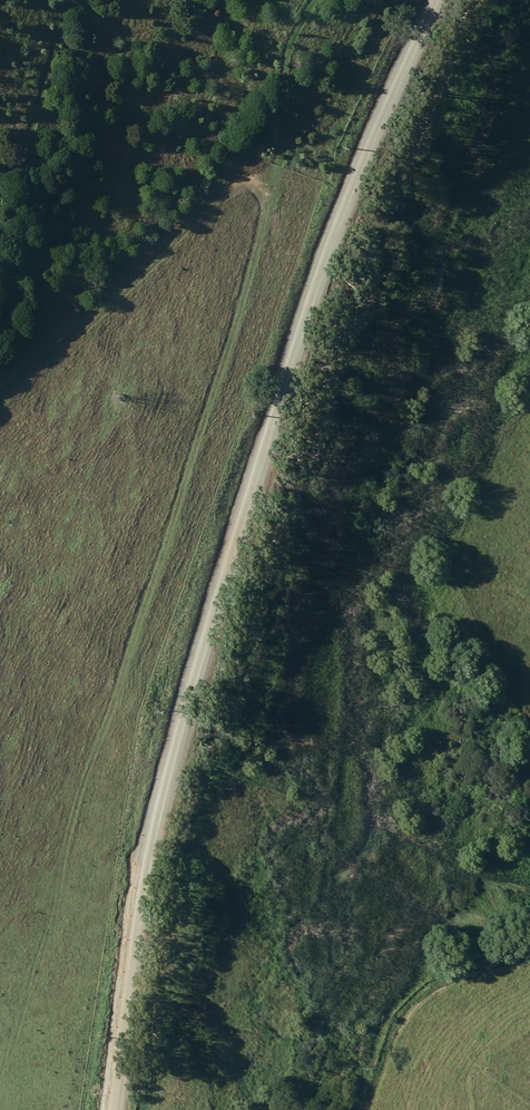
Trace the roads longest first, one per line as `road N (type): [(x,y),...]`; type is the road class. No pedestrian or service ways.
road 1 (track): [(0,397),(89,326),(210,206),(246,184),(262,187),(270,214),(3,1109)]
road 2 (unclassified): [(113,1109),(132,939),(179,718),(344,203),(435,0)]

